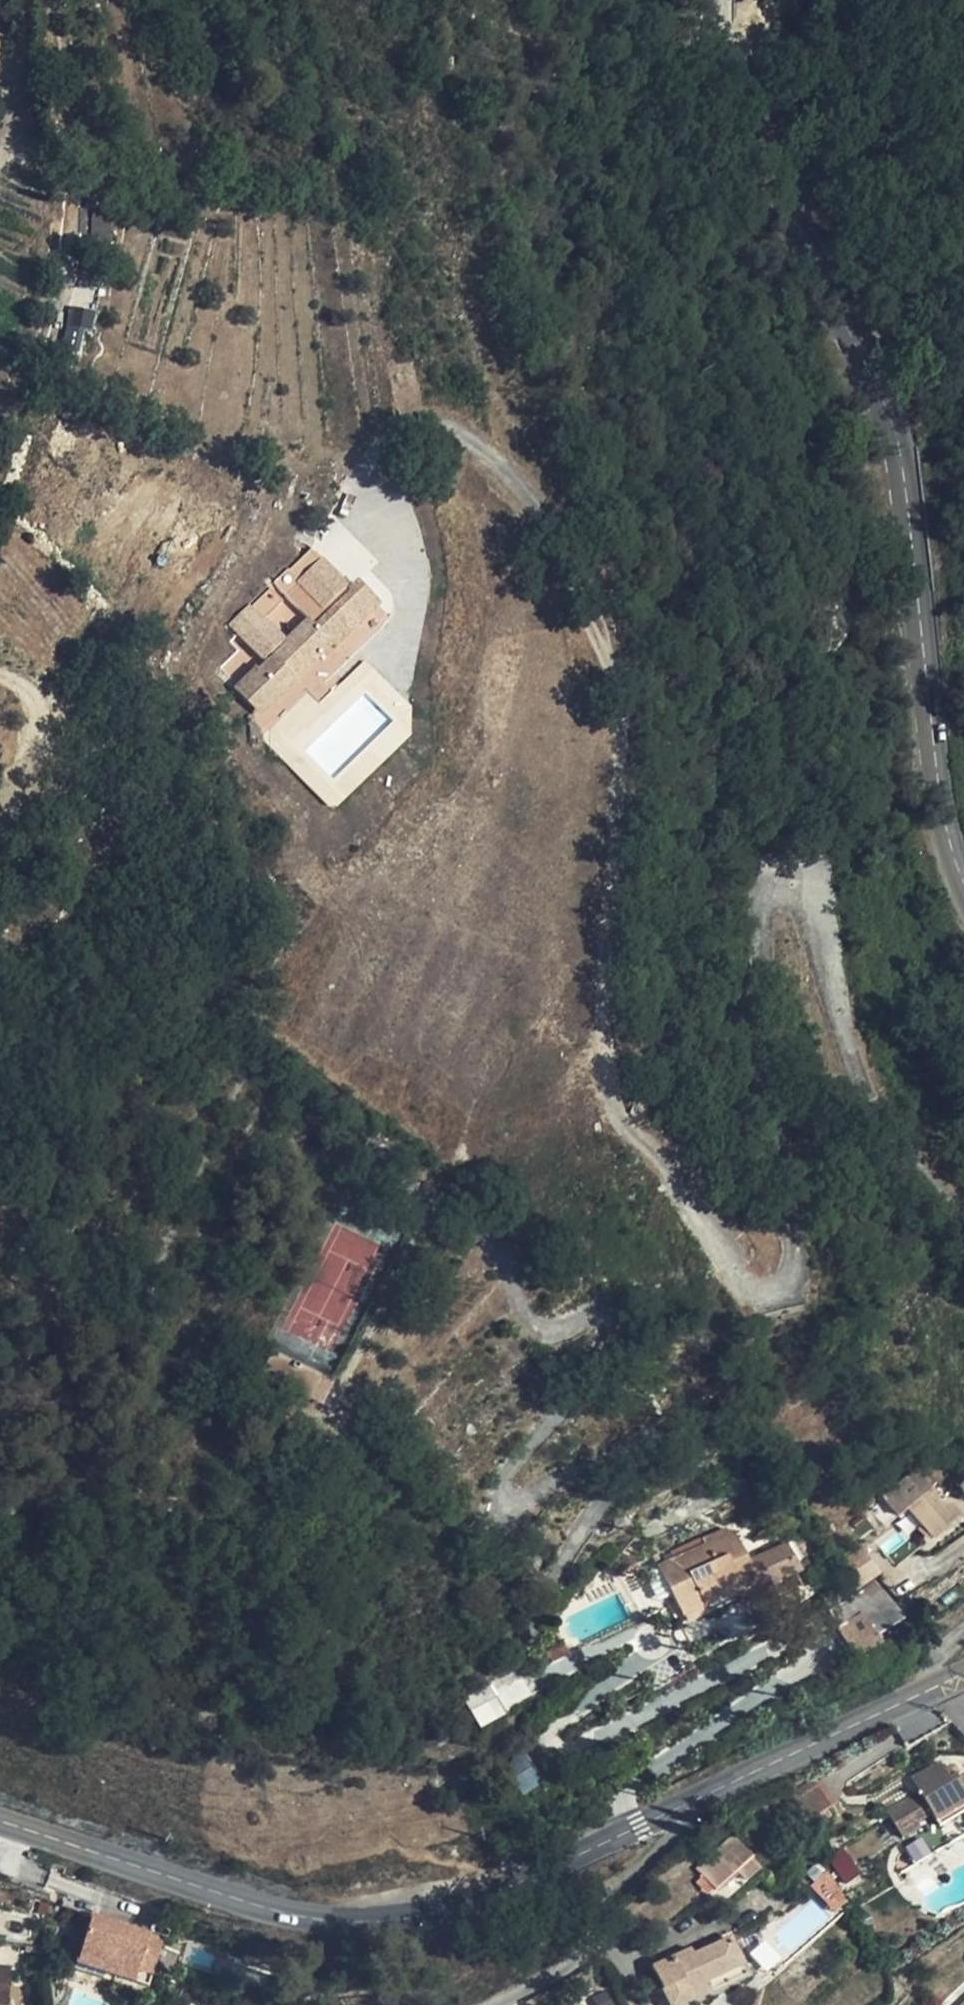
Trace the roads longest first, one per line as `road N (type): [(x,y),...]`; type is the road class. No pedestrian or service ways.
road 1 (secondary): [(0,1819),(272,1911),(391,1920),(502,1891),(942,1685)]
road 2 (secondary): [(963,873),(942,794),(897,450),(736,69),(721,0)]

